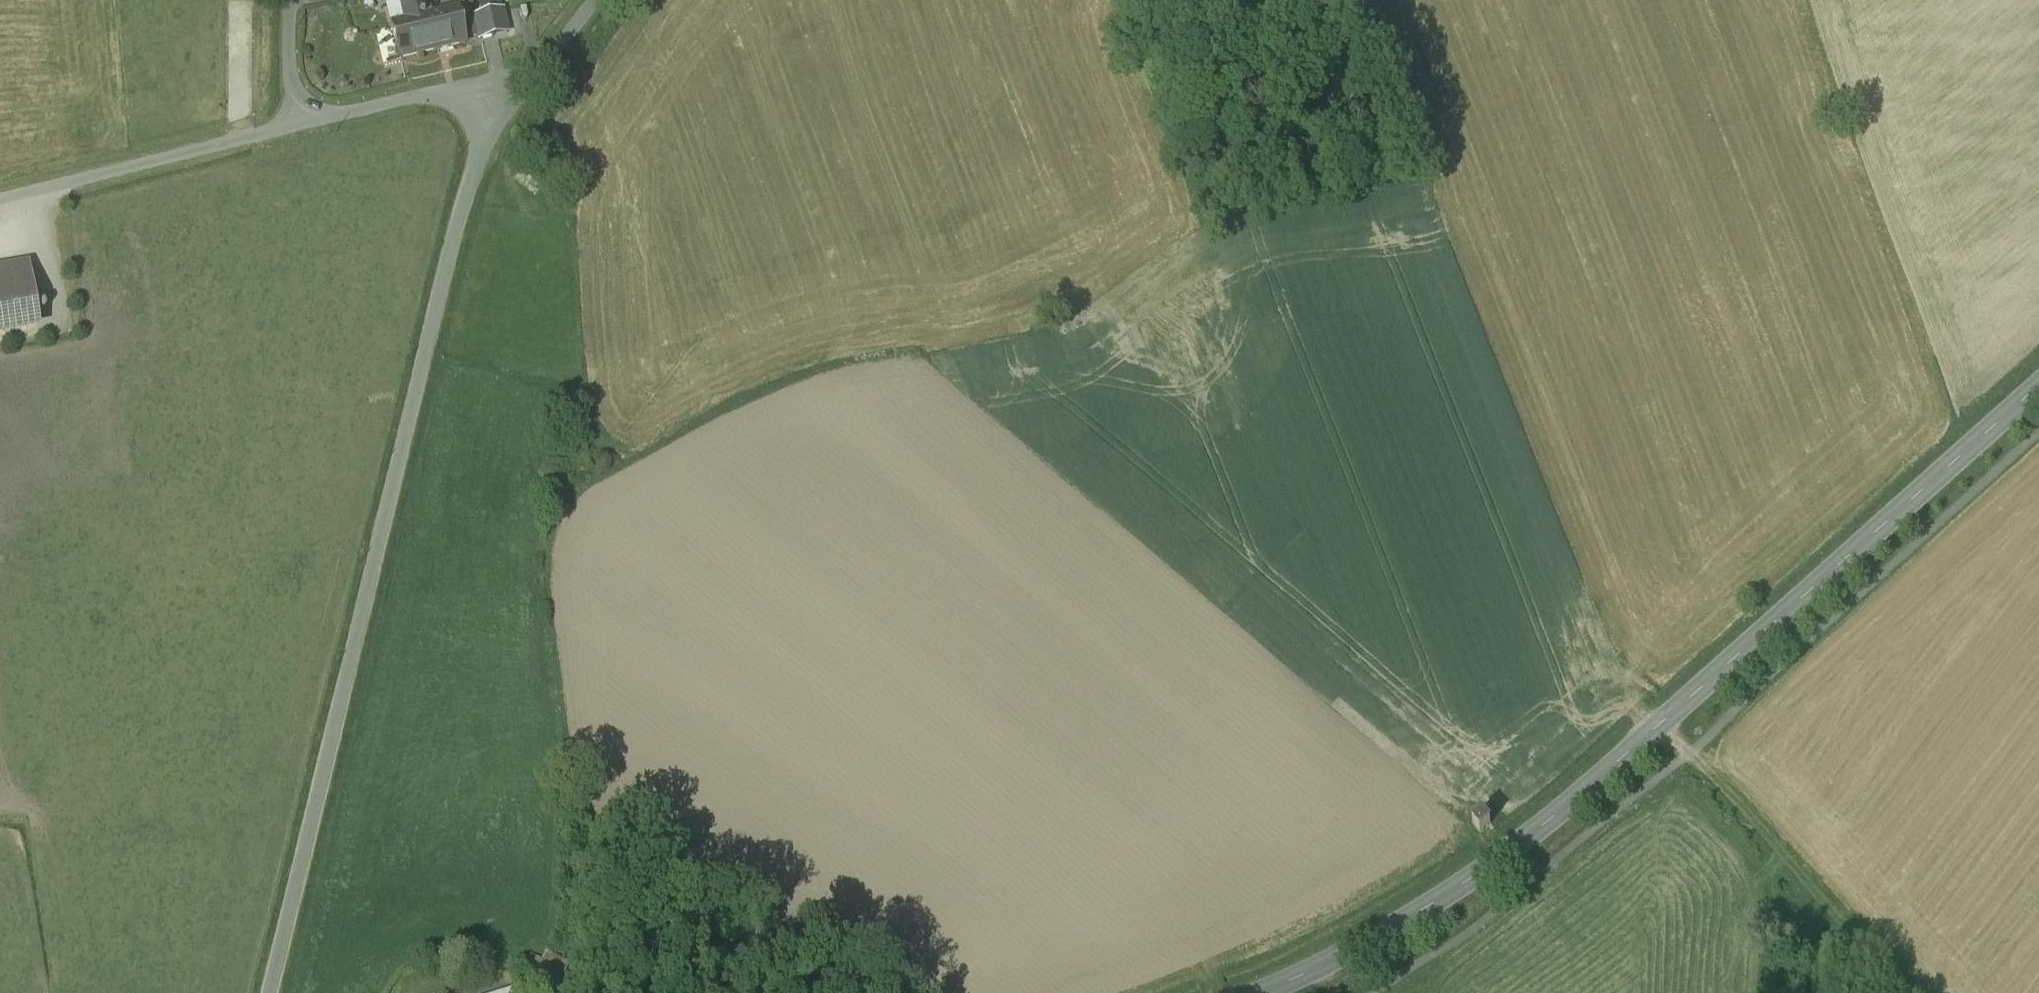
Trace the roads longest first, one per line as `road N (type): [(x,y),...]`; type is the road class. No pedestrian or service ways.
road 1 (tertiary): [(1266,992),(1391,931),(1552,820),(2038,388)]
road 2 (unclassified): [(269,992),(489,87)]
road 3 (track): [(1909,992),(1692,754)]
road 4 (unclassified): [(284,129),(0,190)]
road 5 (unclassified): [(489,87),(422,94),(284,129)]
road 6 (unclassified): [(489,87),(524,76),(560,47),(595,0)]
road 7 (unclassified): [(284,129),(292,0)]

